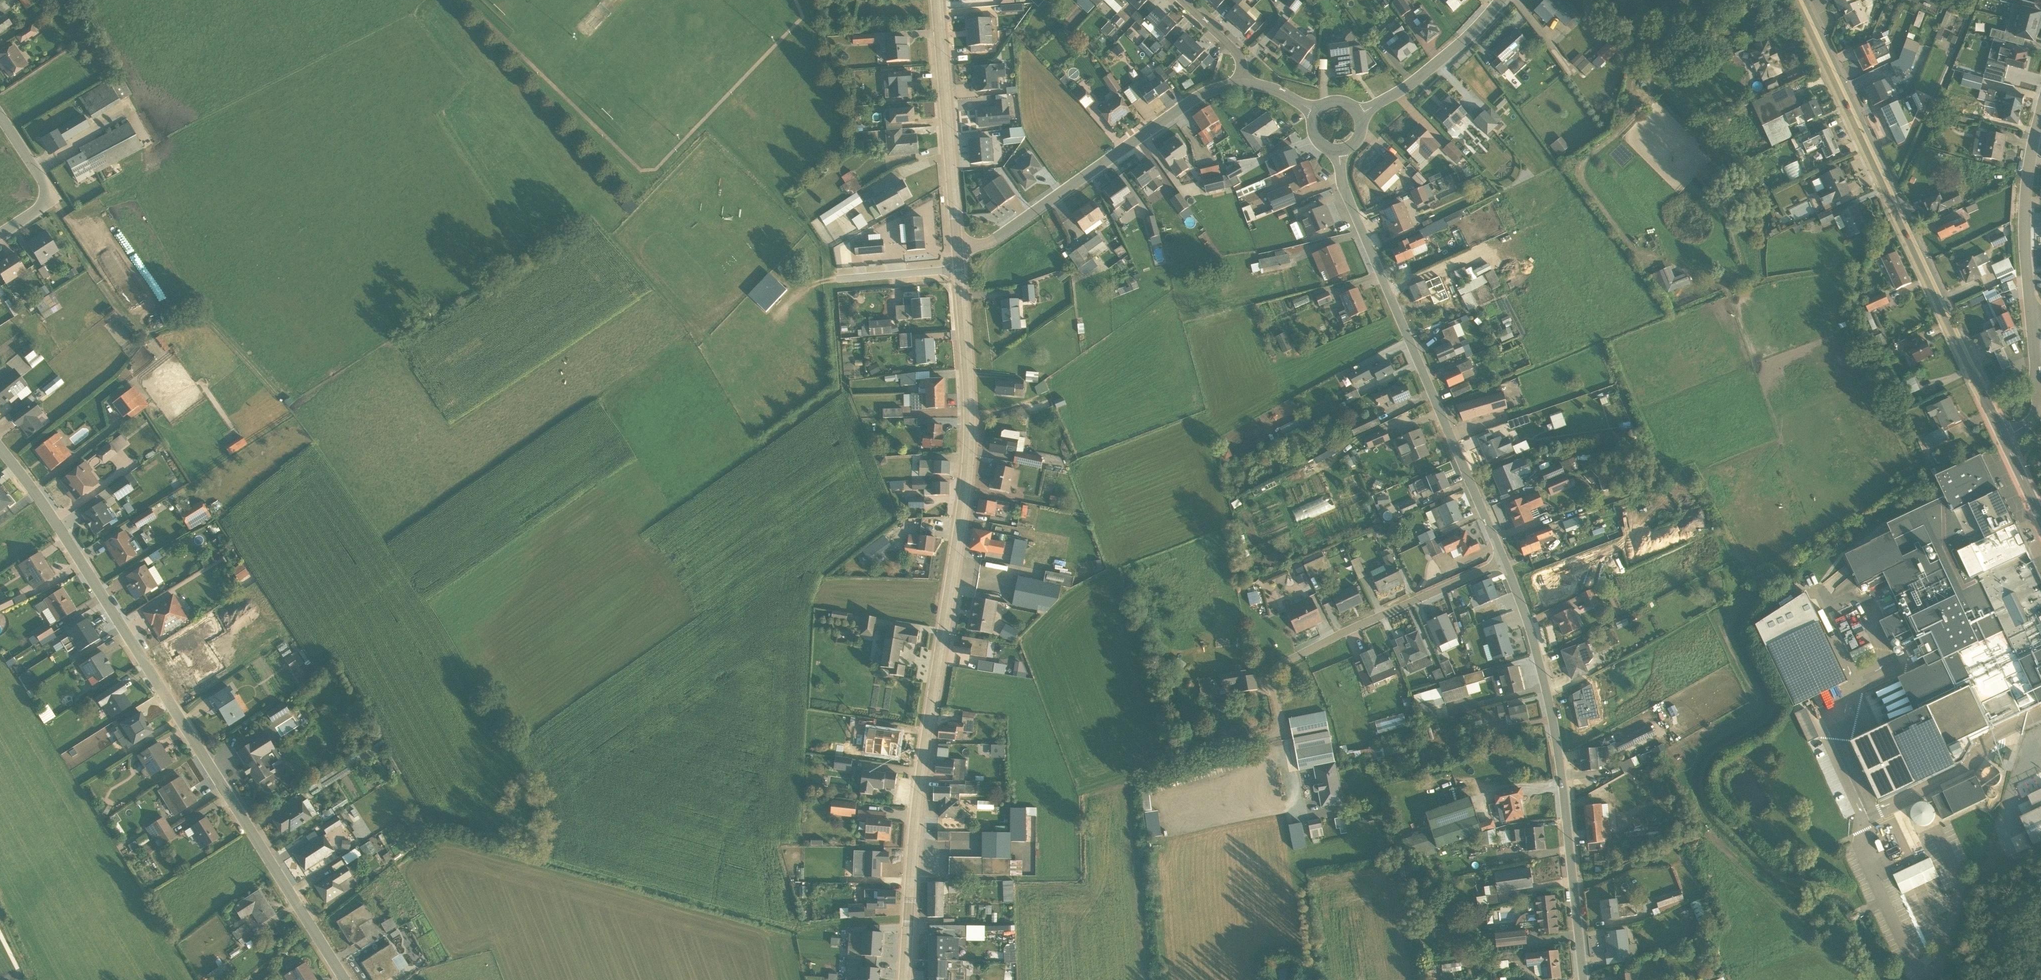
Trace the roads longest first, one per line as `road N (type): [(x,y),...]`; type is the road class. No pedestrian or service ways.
road 1 (tertiary): [(904,979),(915,812),(968,465),(957,248)]
road 2 (residential): [(0,448),(344,979)]
road 3 (primary): [(2003,438),(1795,0)]
road 4 (residential): [(1338,150),(1344,186),(1503,563)]
road 5 (residential): [(1503,563),(1543,681),(1559,760),(1583,979)]
road 6 (residential): [(1244,83),(1185,104),(998,239),(957,248)]
road 7 (residential): [(1283,734),(1272,686),(1277,670),(1503,563)]
road 8 (tertiary): [(957,248),(936,0)]
road 9 (residential): [(2040,114),(2024,244),(2032,319)]
road 10 (residential): [(1498,0),(1406,89),(1362,115)]
road 11 (residential): [(0,117),(39,175),(46,200),(0,238)]
road 12 (residential): [(2032,319),(2036,410),(2003,438)]

